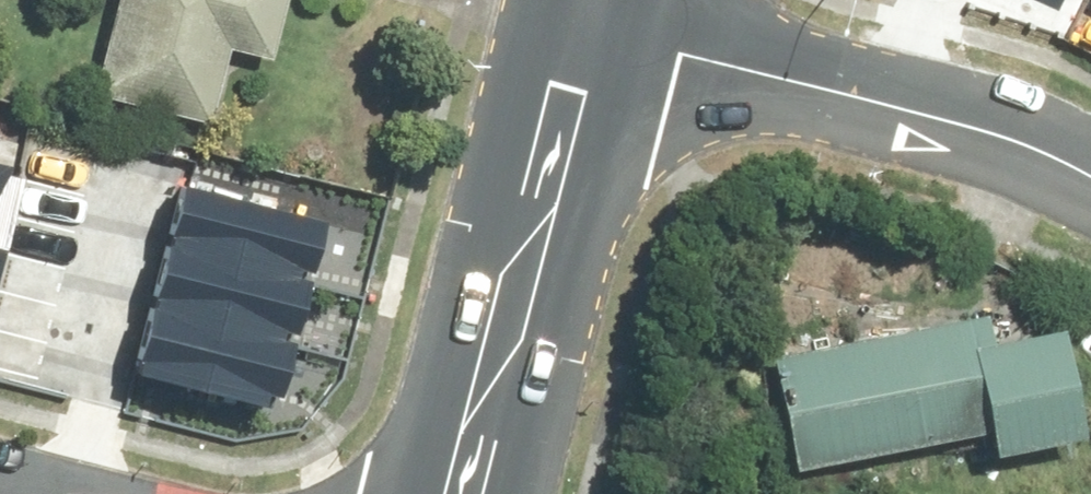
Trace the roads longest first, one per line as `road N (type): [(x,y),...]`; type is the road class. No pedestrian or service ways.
road 1 (residential): [(600,30),(1035,153),(1090,183)]
road 2 (secondary): [(600,30),(464,493)]

